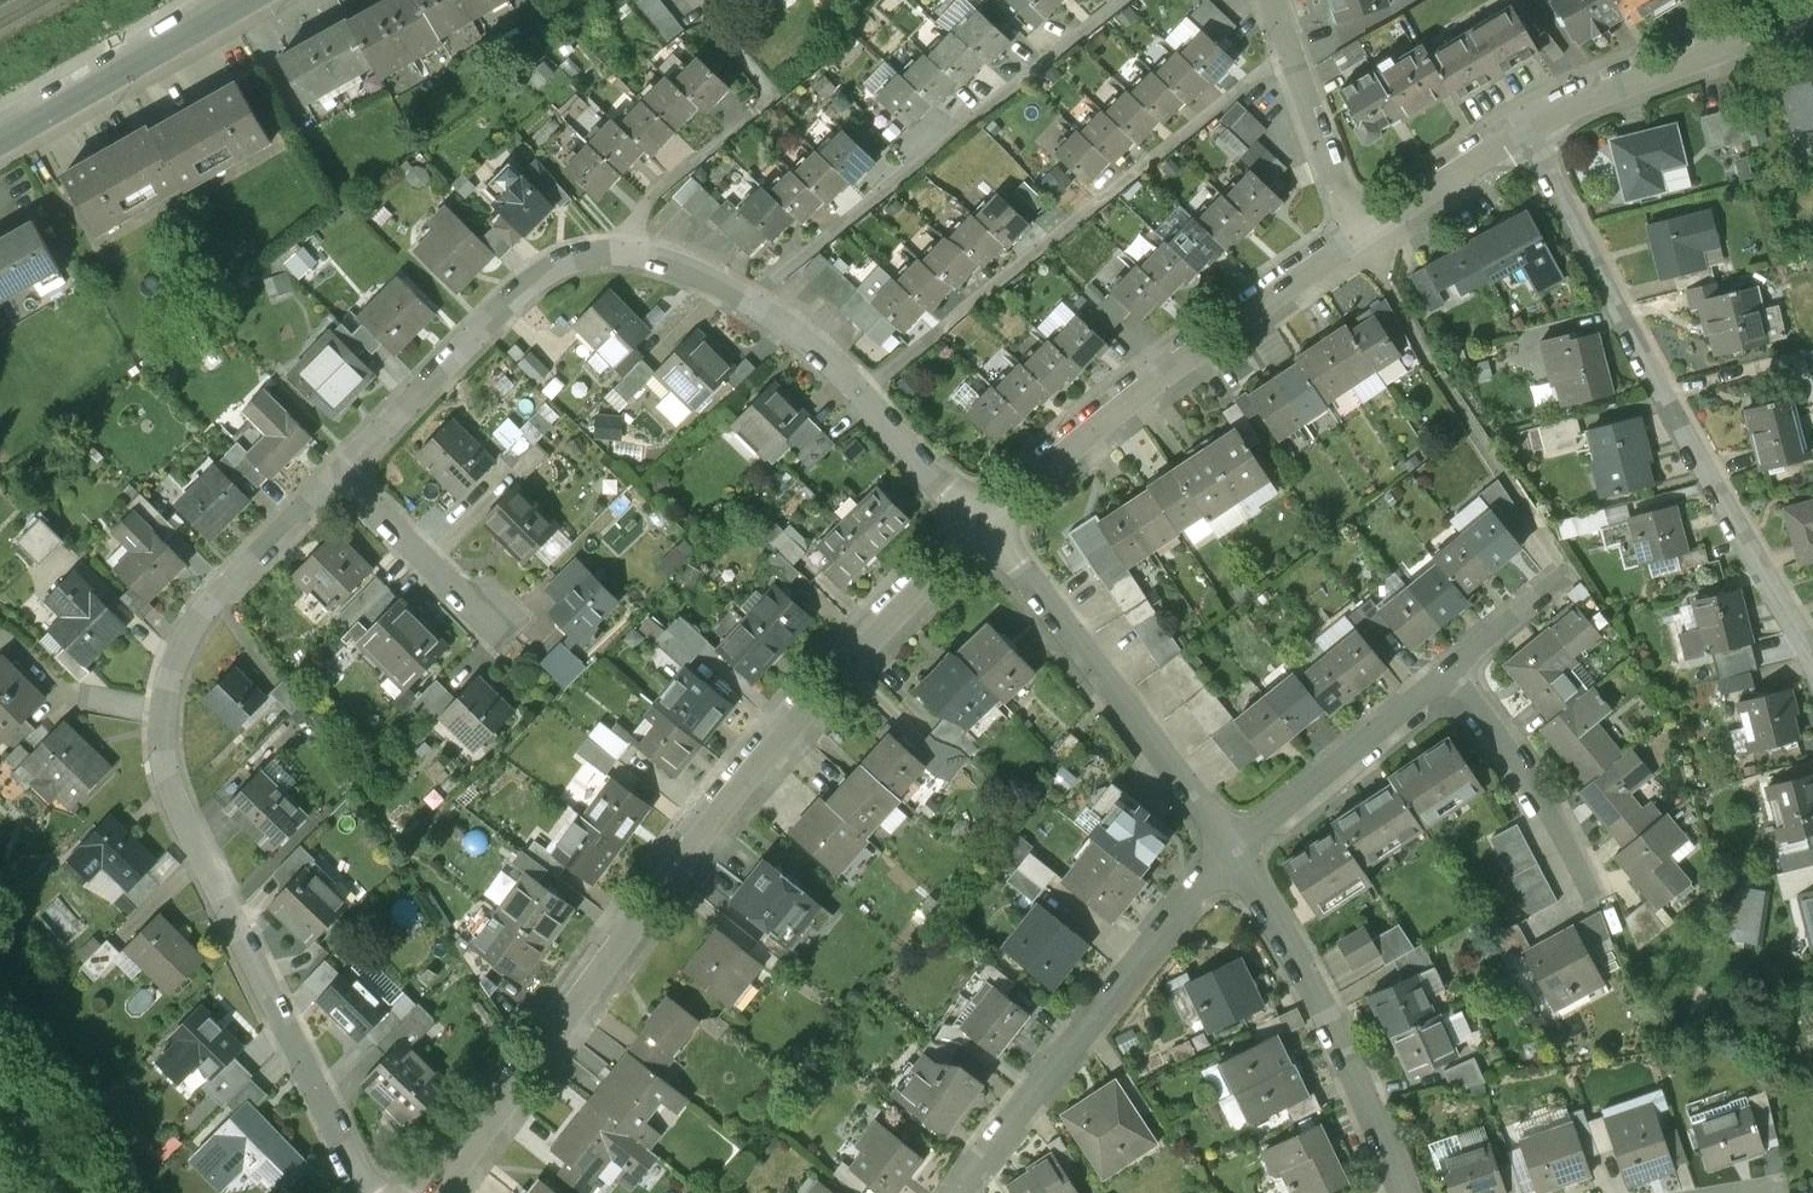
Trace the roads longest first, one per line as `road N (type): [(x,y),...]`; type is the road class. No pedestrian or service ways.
road 1 (residential): [(432,1192),(787,725),(976,527)]
road 2 (residential): [(386,1192),(198,825),(175,752),(174,688),(194,634),(230,581),(342,469)]
road 3 (residential): [(1518,127),(1812,659)]
road 4 (residential): [(866,386),(1282,45)]
road 5 (residential): [(342,469),(537,274),(560,261),(626,240),(692,260),(761,297)]
road 6 (residential): [(976,527),(1108,407),(1355,220)]
road 7 (residential): [(1119,0),(761,297)]
road 8 (residential): [(964,1187),(1149,943),(1240,850)]
road 9 (residential): [(976,527),(1240,850)]
road 10 (residential): [(1240,850),(1341,1028),(1410,1192)]
road 11 (residential): [(1518,127),(1812,15)]
road 12 (tertiary): [(0,143),(240,0)]
road 13 (residential): [(1240,850),(1453,670)]
road 14 (residential): [(1453,670),(1502,721),(1549,793),(1596,895)]
road 15 (residential): [(342,469),(491,622)]
road 16 (residential): [(1282,45),(1355,220)]
road 17 (residential): [(1355,220),(1518,127)]
road 18 (residential): [(866,386),(976,527)]
road 19 (residential): [(1453,670),(1568,571)]
road 20 (residential): [(761,297),(866,386)]

